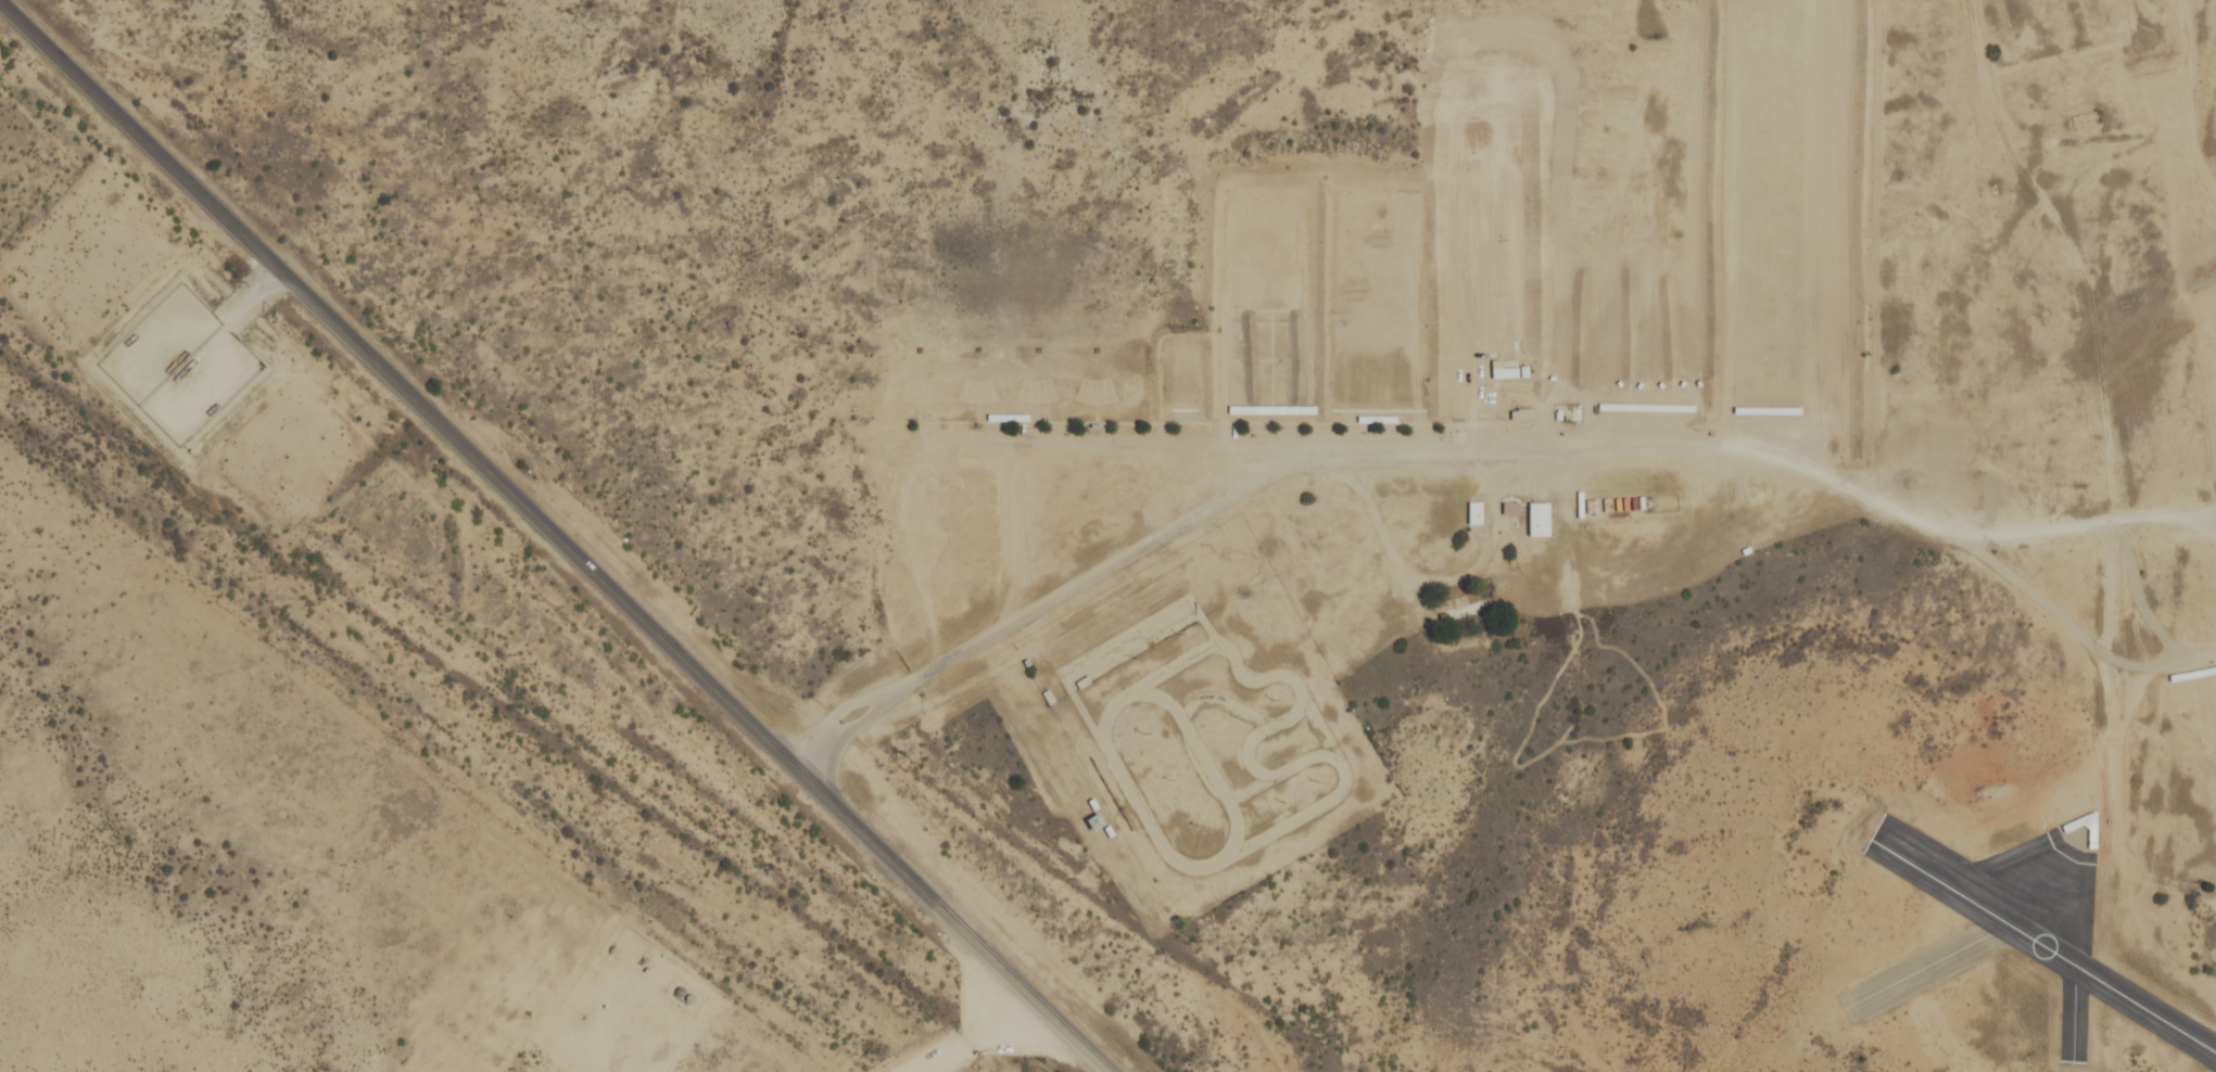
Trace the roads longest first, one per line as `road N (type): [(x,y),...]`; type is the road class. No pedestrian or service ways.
road 1 (secondary): [(782,756),(0,4)]
road 2 (secondary): [(1110,1071),(782,756)]

